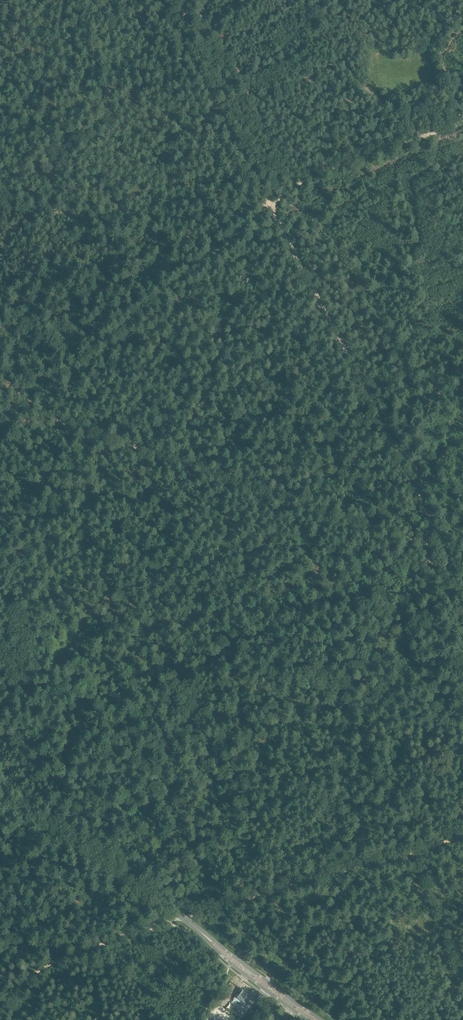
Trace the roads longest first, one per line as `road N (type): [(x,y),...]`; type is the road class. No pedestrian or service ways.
road 1 (secondary): [(321,1019),(0,790)]
road 2 (track): [(369,729),(89,615)]
road 3 (track): [(441,548),(192,466)]
road 4 (track): [(168,923),(411,854)]
road 5 (track): [(462,728),(427,749),(369,729),(411,854)]
road 6 (track): [(215,254),(127,240),(0,201)]
road 7 (track): [(206,89),(144,81),(61,103),(20,94),(0,72)]
road 8 (track): [(0,1018),(39,966),(168,923)]
road 9 (track): [(271,208),(361,379)]
road 10 (track): [(192,466),(20,408)]
road 11 (track): [(192,466),(89,615)]
road 12 (track): [(89,615),(0,739)]
road 13 (track): [(269,205),(303,181),(401,145)]
road 14 (track): [(344,62),(224,122)]

